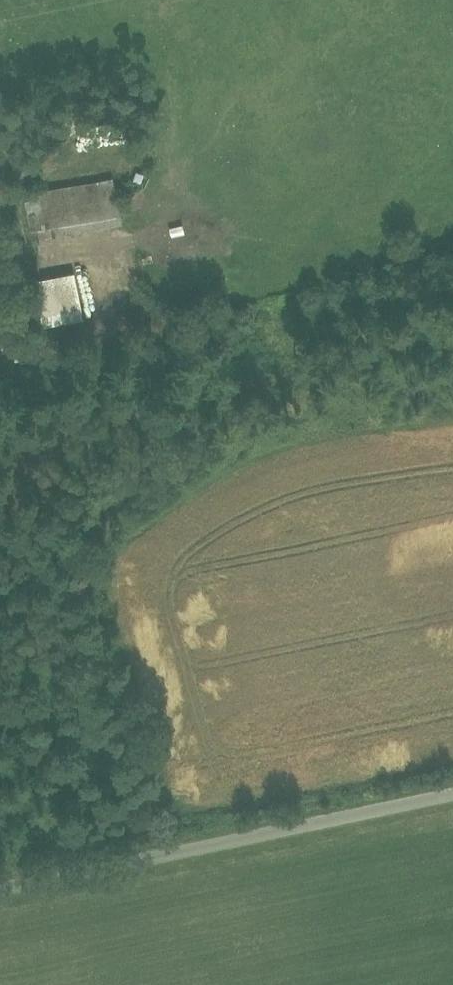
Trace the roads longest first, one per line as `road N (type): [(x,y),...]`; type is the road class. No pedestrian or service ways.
road 1 (residential): [(0,889),(452,790)]

